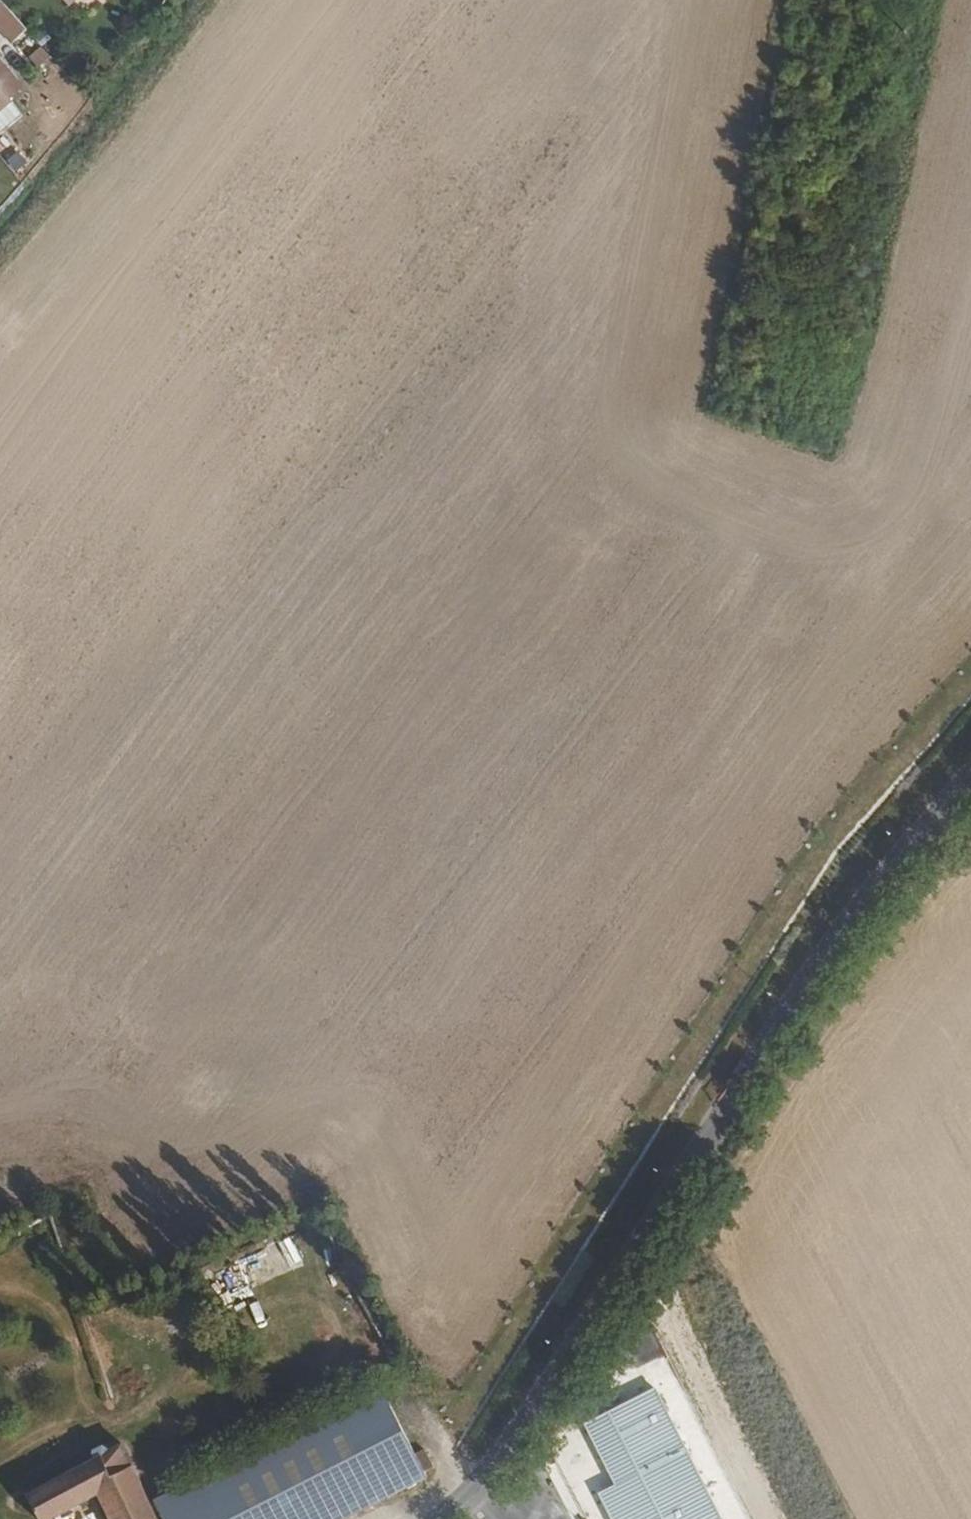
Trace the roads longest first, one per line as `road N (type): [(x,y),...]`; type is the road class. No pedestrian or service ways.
road 1 (tertiary): [(970,777),(841,932),(474,1488),(440,1518)]

